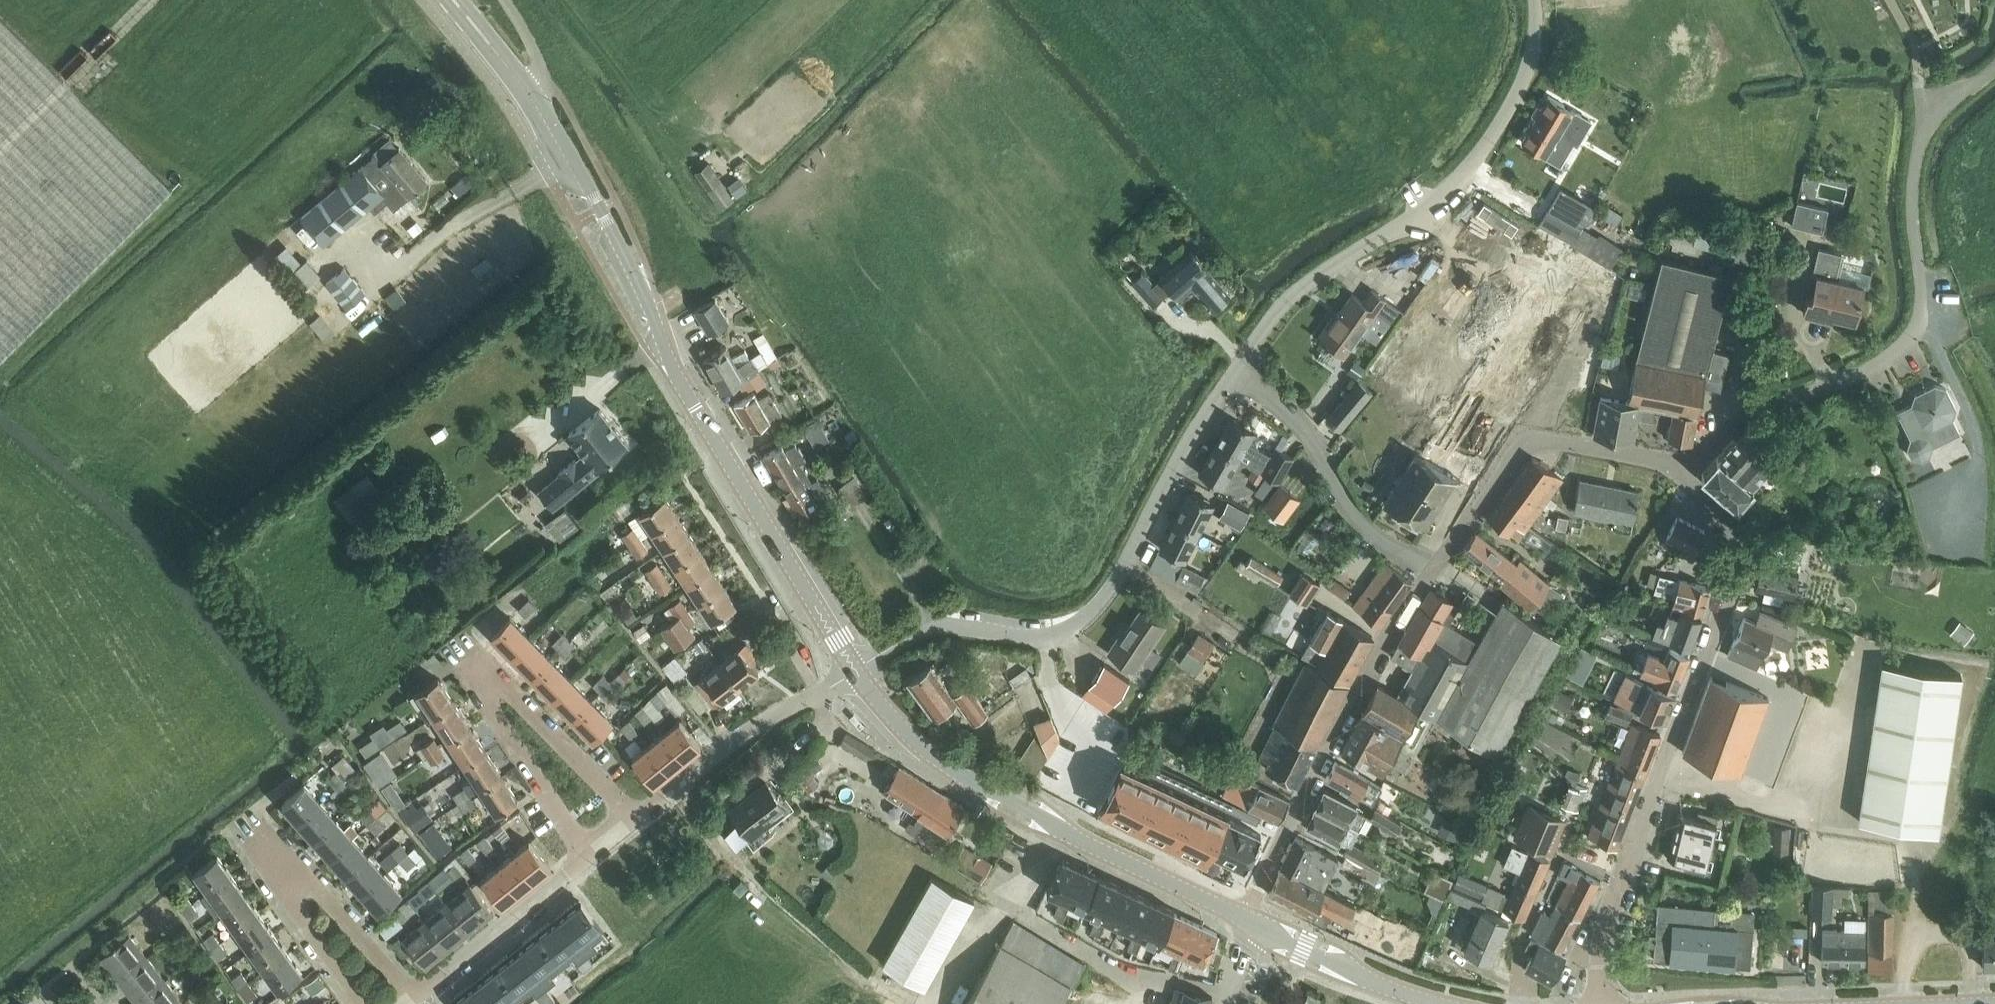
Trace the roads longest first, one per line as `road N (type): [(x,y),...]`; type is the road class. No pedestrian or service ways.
road 1 (secondary): [(532,99),(602,207),(684,391),(857,672)]
road 2 (residential): [(1600,1003),(1614,892),(1743,565),(1737,529),(1682,470)]
road 3 (unclassified): [(1682,470),(1737,423),(1831,389),(1911,339),(1922,303),(1913,214),(1919,148),(1938,113),(1994,68)]
road 4 (unclassified): [(857,672),(940,626),(1047,640),(1091,614),(1236,371)]
road 5 (unclassified): [(1236,371),(1283,303),(1422,215),(1475,160),(1523,83),(1535,0)]
road 6 (secondary): [(857,672),(897,726),(945,765),(1251,923)]
road 7 (residential): [(587,859),(472,671),(485,663),(636,819)]
road 8 (residential): [(420,993),(275,838),(257,853),(361,1003)]
road 9 (residential): [(1251,923),(1258,889),(1381,652),(1433,570)]
road 10 (residential): [(1433,570),(1528,436),(1682,470)]
road 11 (residential): [(1433,570),(1358,520),(1301,425),(1236,371)]
road 12 (residential): [(636,819),(747,731),(857,672)]
road 13 (residential): [(420,993),(587,859)]
road 14 (secondary): [(1251,923),(1366,981),(1433,1003)]
road 15 (secondary): [(449,0),(532,99)]

